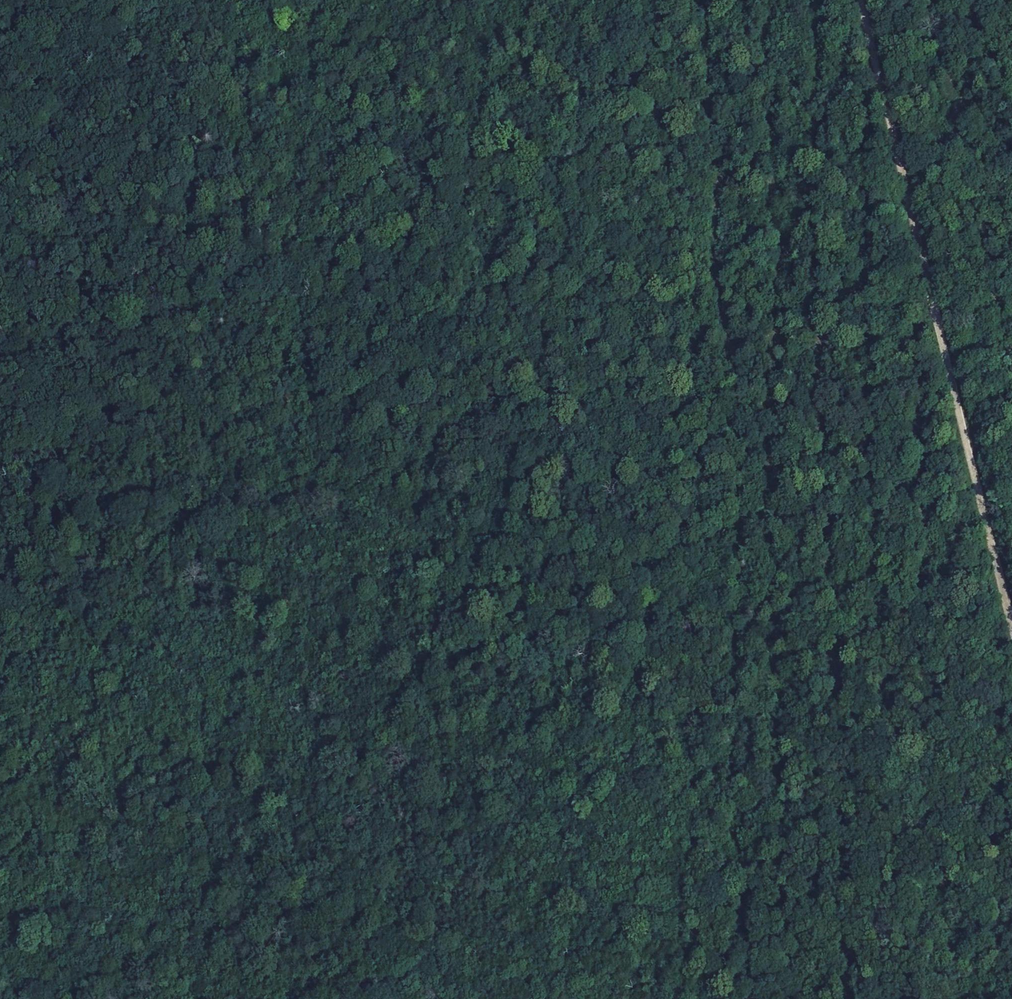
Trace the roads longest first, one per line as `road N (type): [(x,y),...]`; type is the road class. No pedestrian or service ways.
road 1 (track): [(863,0),(1011,606)]

